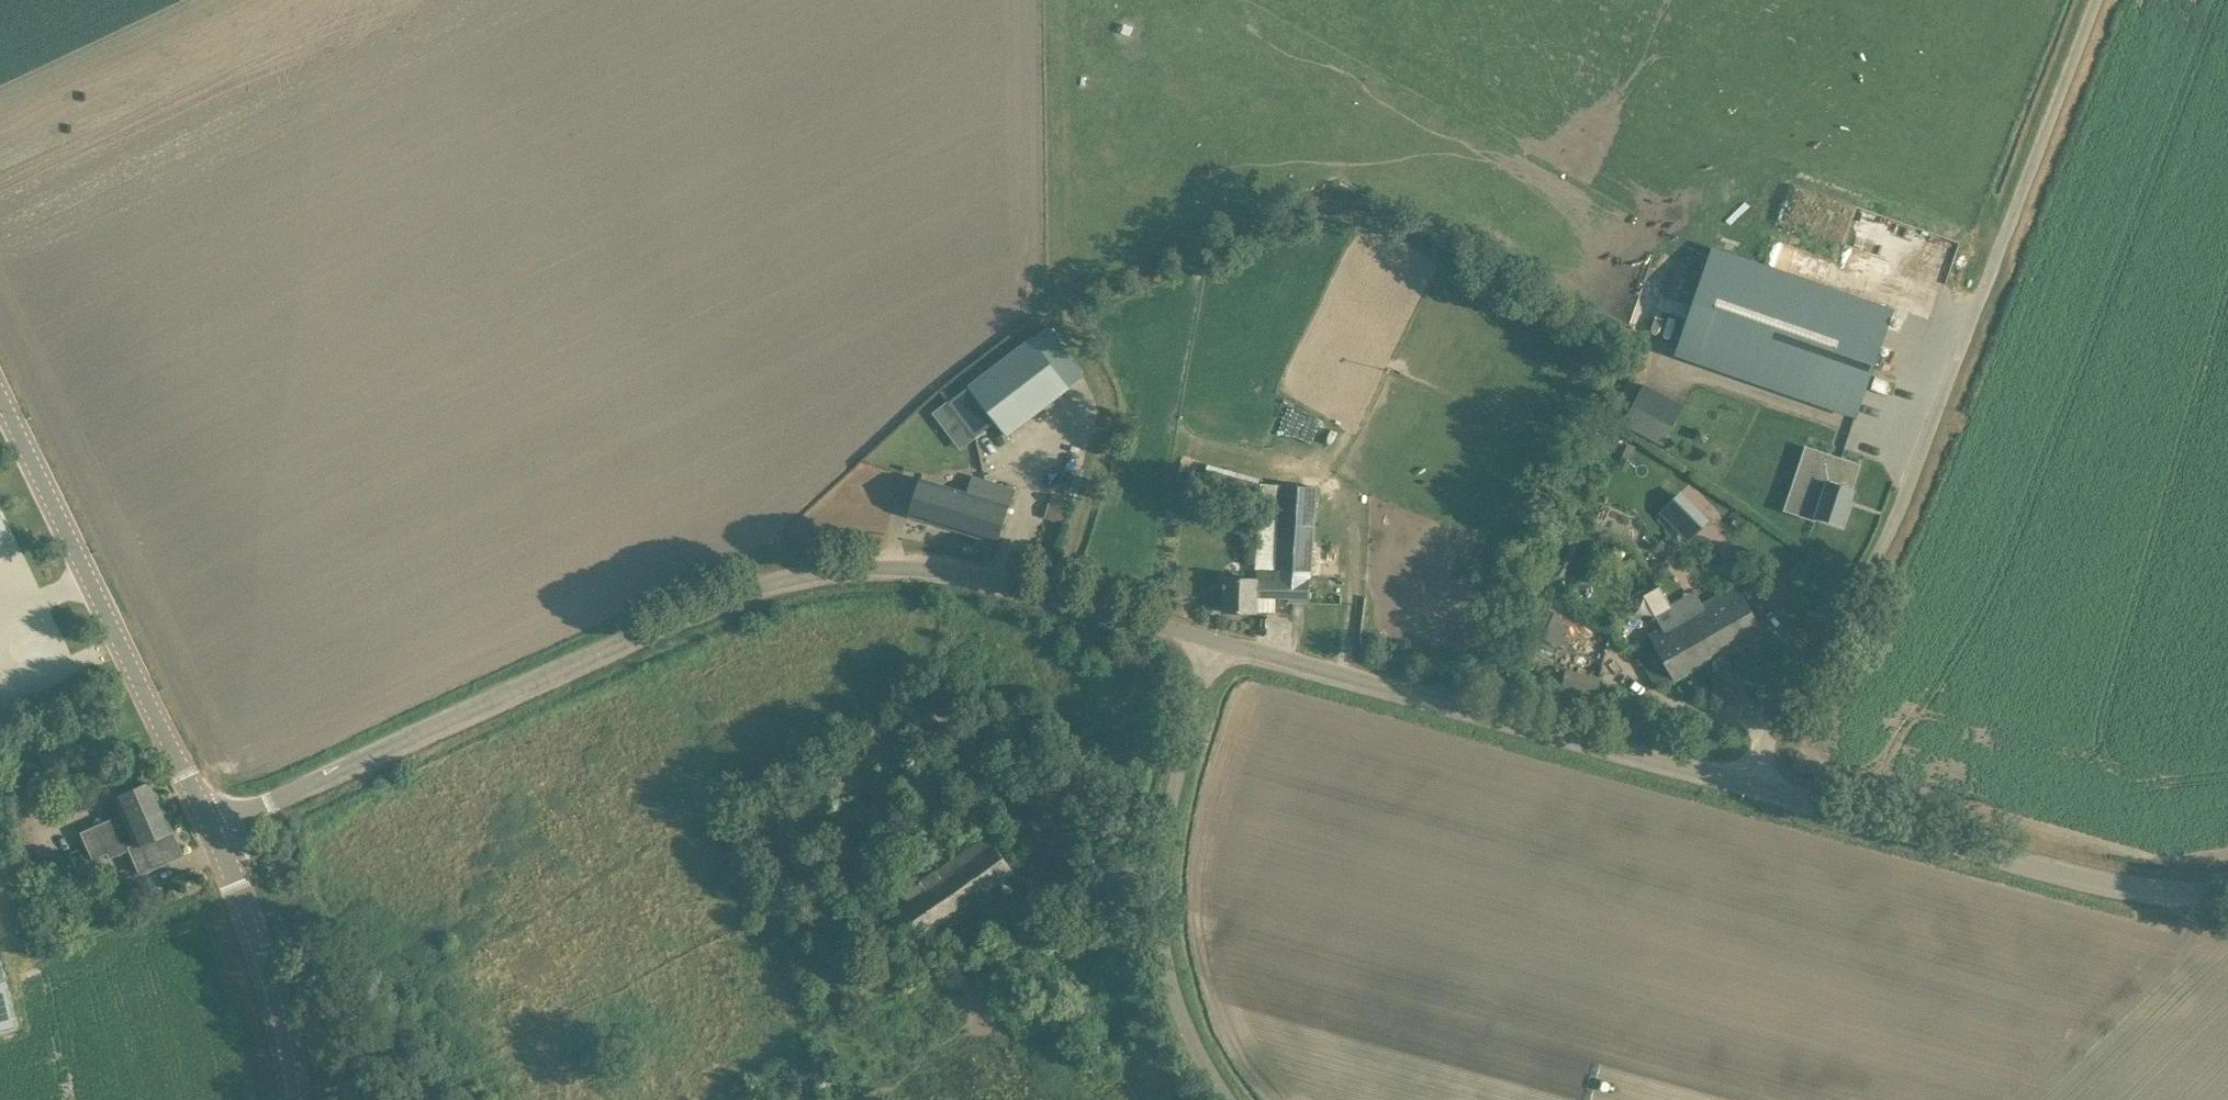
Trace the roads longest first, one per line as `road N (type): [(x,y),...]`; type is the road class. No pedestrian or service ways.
road 1 (unclassified): [(211,827),(787,580),(881,564),(952,569),(1227,644)]
road 2 (unclassified): [(1762,795),(1773,755),(1860,617),(1918,496),(2108,0)]
road 3 (unclassified): [(1762,795),(1227,644)]
road 4 (tertiary): [(211,827),(0,393)]
road 5 (unclassified): [(2227,890),(2193,894),(2034,867),(1762,795)]
road 6 (unclassified): [(1234,1099),(1182,996),(1173,922),(1189,796),(1227,644)]
road 7 (tertiary): [(295,1099),(256,932),(211,827)]

